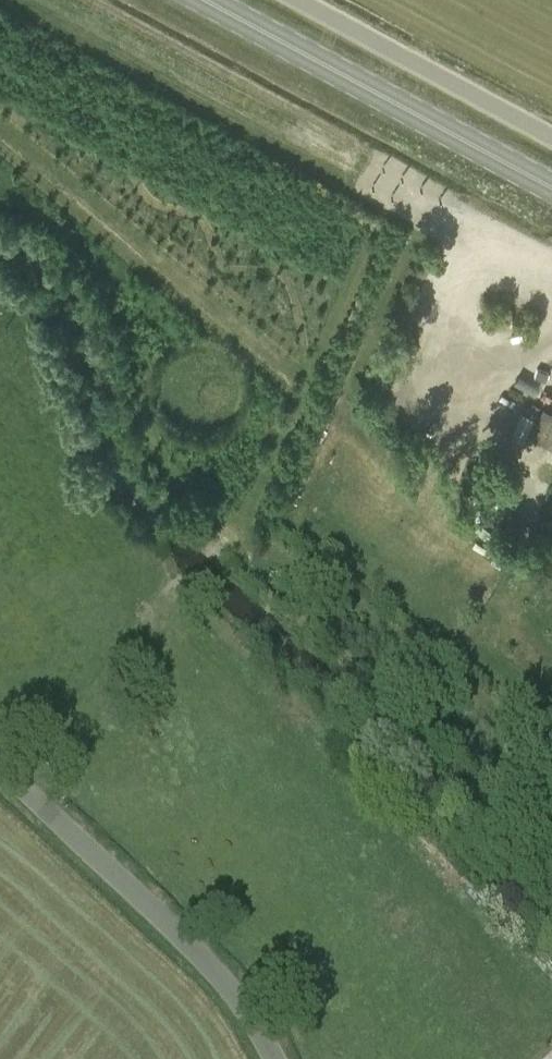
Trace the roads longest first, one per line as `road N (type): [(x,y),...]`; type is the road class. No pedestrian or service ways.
road 1 (tertiary): [(274,1058),(205,959),(0,764)]
road 2 (primary): [(551,188),(206,0)]
road 3 (unclassified): [(551,138),(295,0)]

